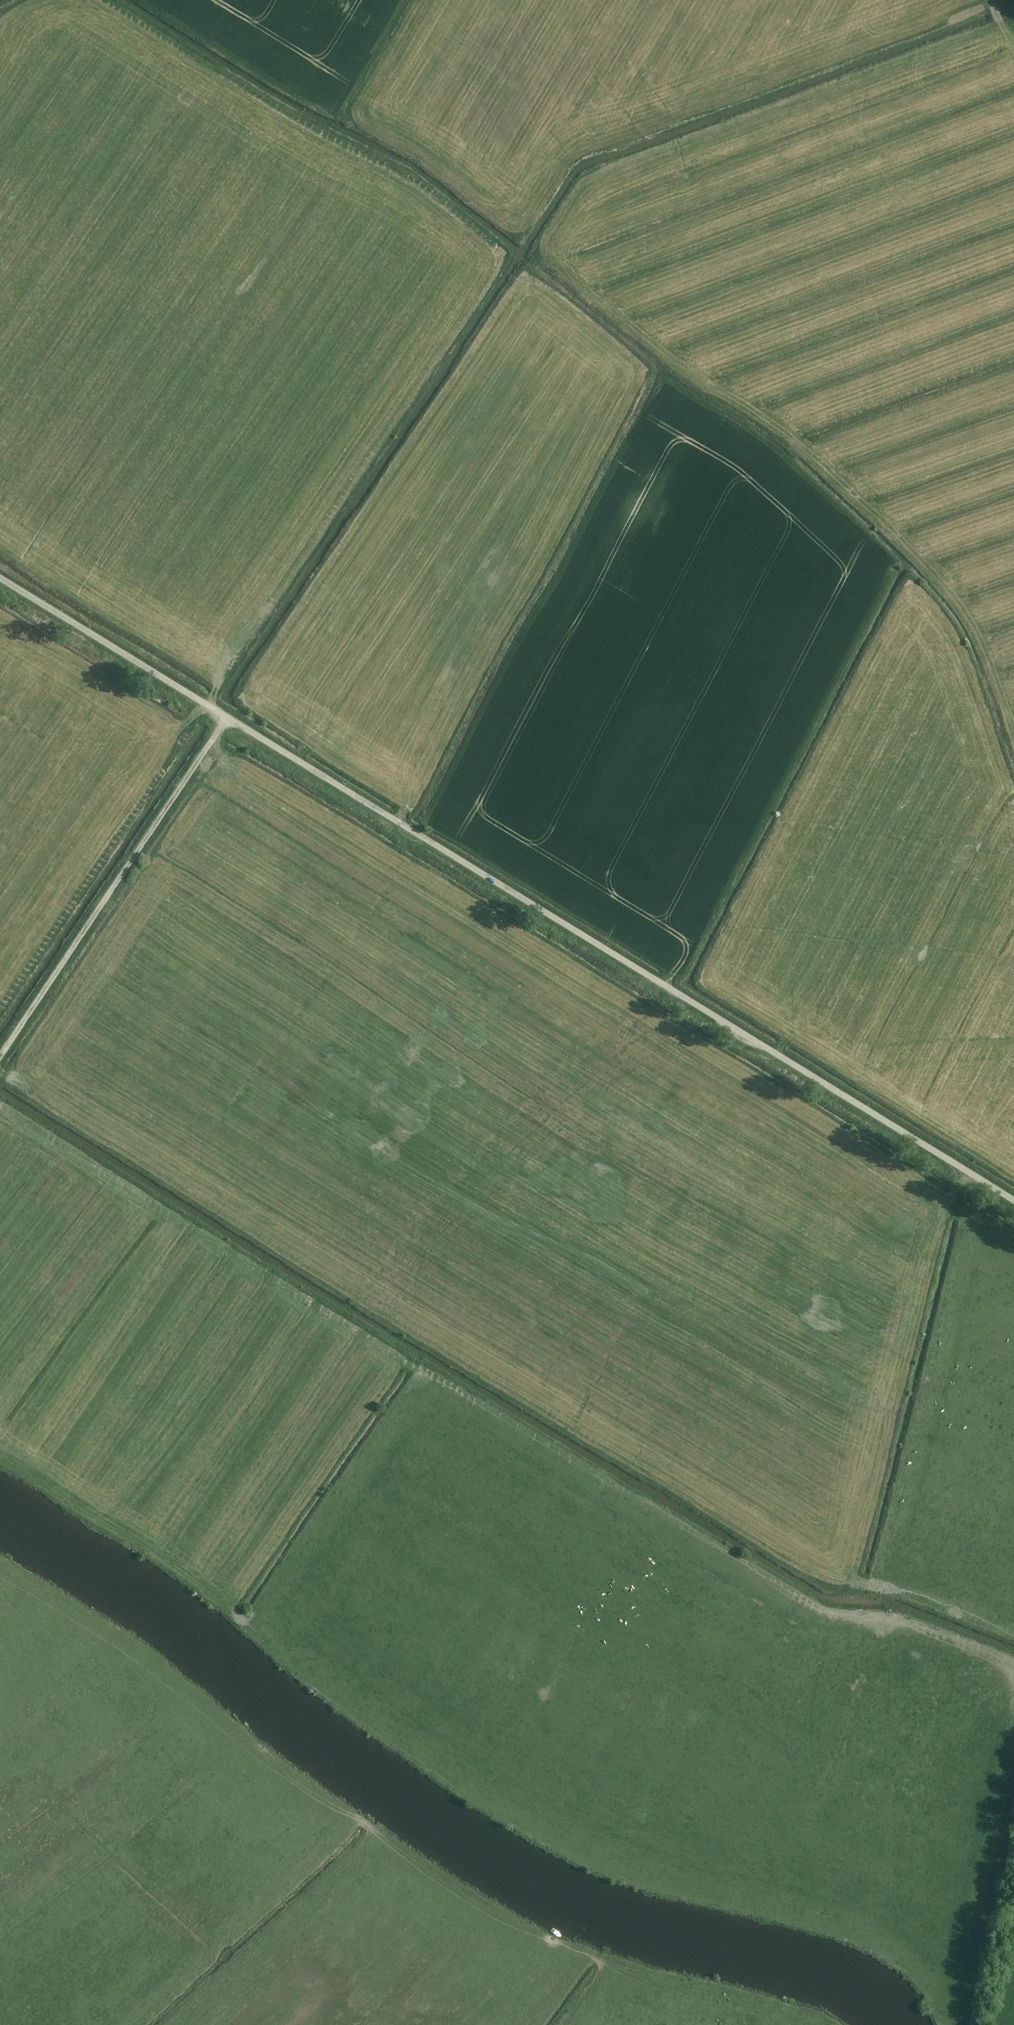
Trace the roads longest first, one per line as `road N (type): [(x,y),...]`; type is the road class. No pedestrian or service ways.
road 1 (unclassified): [(0,576),(1013,1202)]
road 2 (track): [(0,1060),(228,715)]

